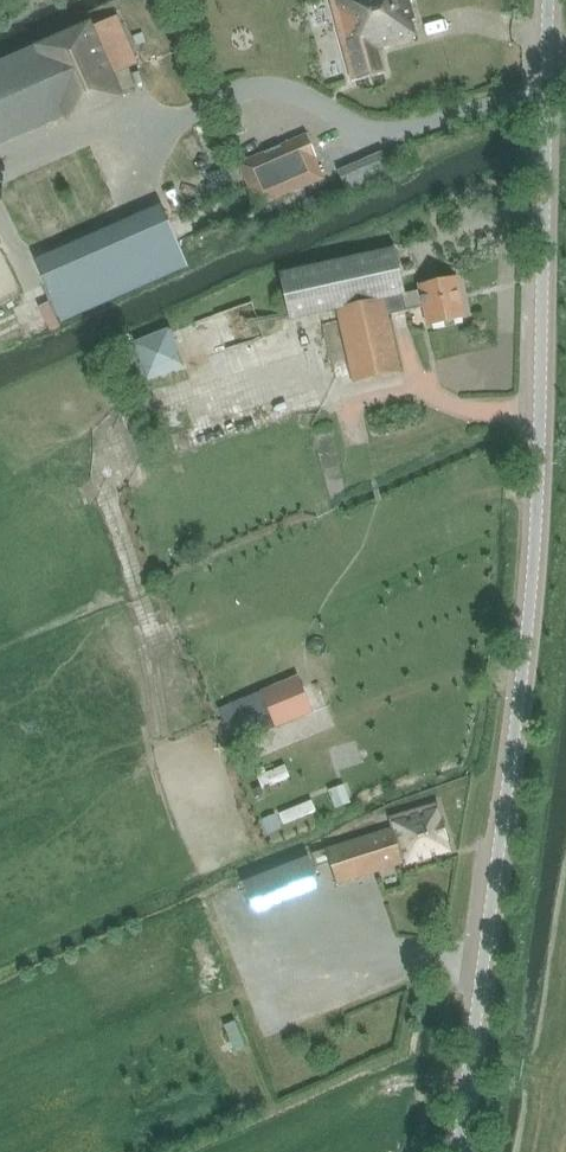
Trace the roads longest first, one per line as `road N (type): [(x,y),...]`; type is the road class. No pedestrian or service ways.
road 1 (tertiary): [(458,1151),(520,694),(540,425),(546,0)]
road 2 (track): [(268,1151),(401,1083),(468,1087)]

